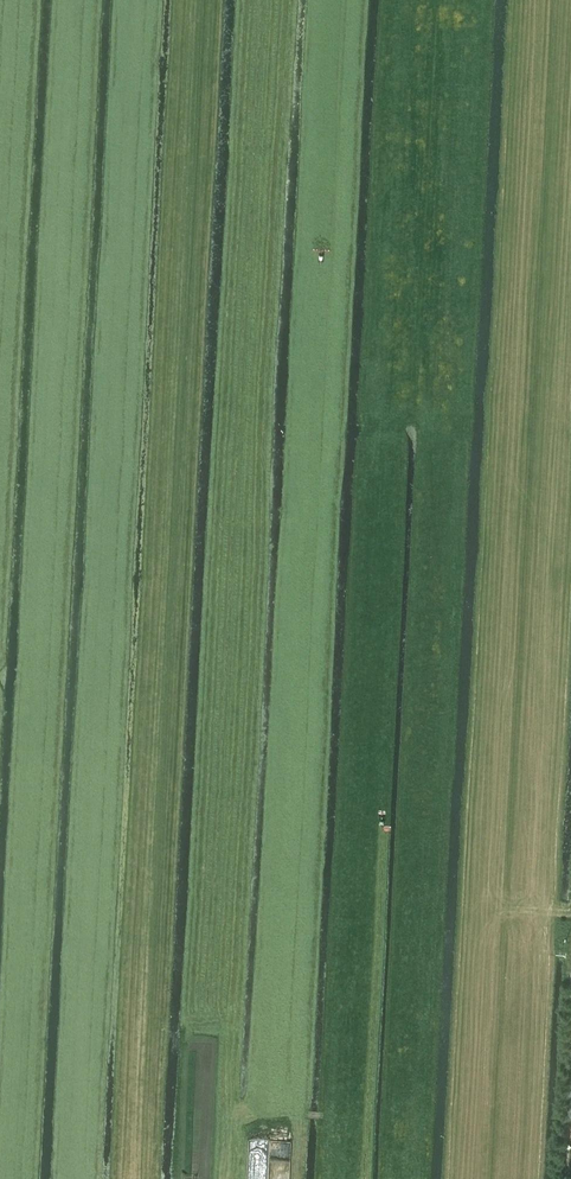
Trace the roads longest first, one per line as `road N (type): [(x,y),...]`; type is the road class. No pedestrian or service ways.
road 1 (track): [(562,1178),(570,1029)]

